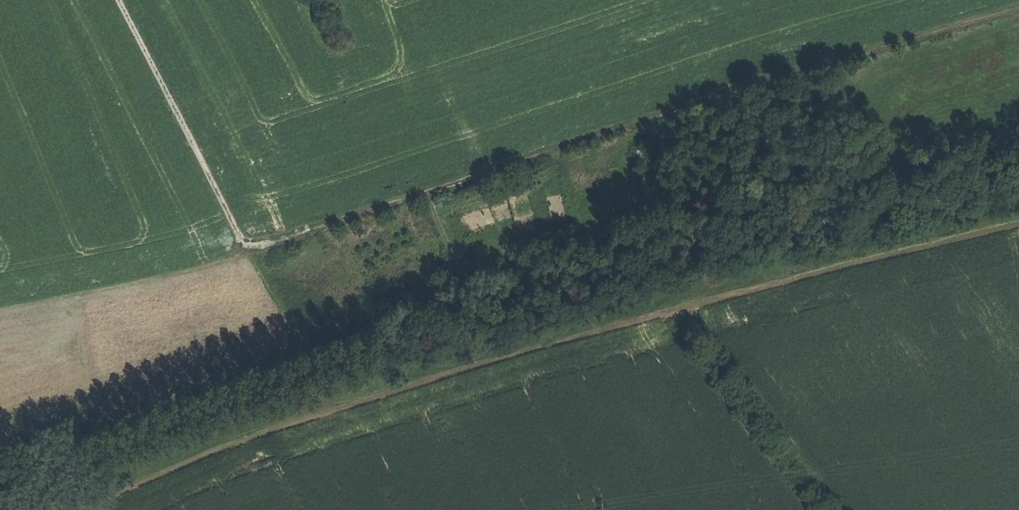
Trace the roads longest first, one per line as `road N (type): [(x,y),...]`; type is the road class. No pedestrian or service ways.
road 1 (track): [(250,247),(1018,8)]
road 2 (track): [(324,414),(696,304),(1018,225)]
road 3 (track): [(295,342),(71,428),(0,445)]
road 4 (track): [(119,0),(250,247)]
road 5 (track): [(76,509),(324,414)]

